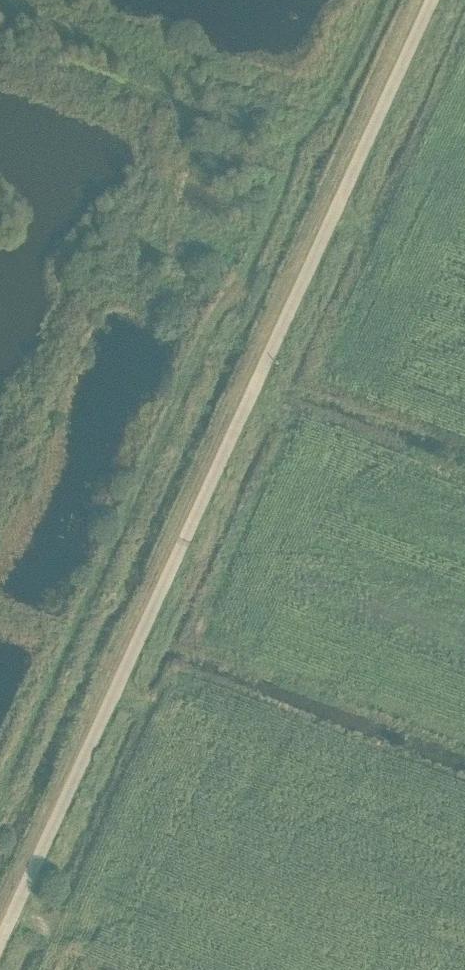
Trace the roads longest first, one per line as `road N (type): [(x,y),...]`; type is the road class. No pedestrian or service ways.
road 1 (unclassified): [(0,946),(433,0)]

